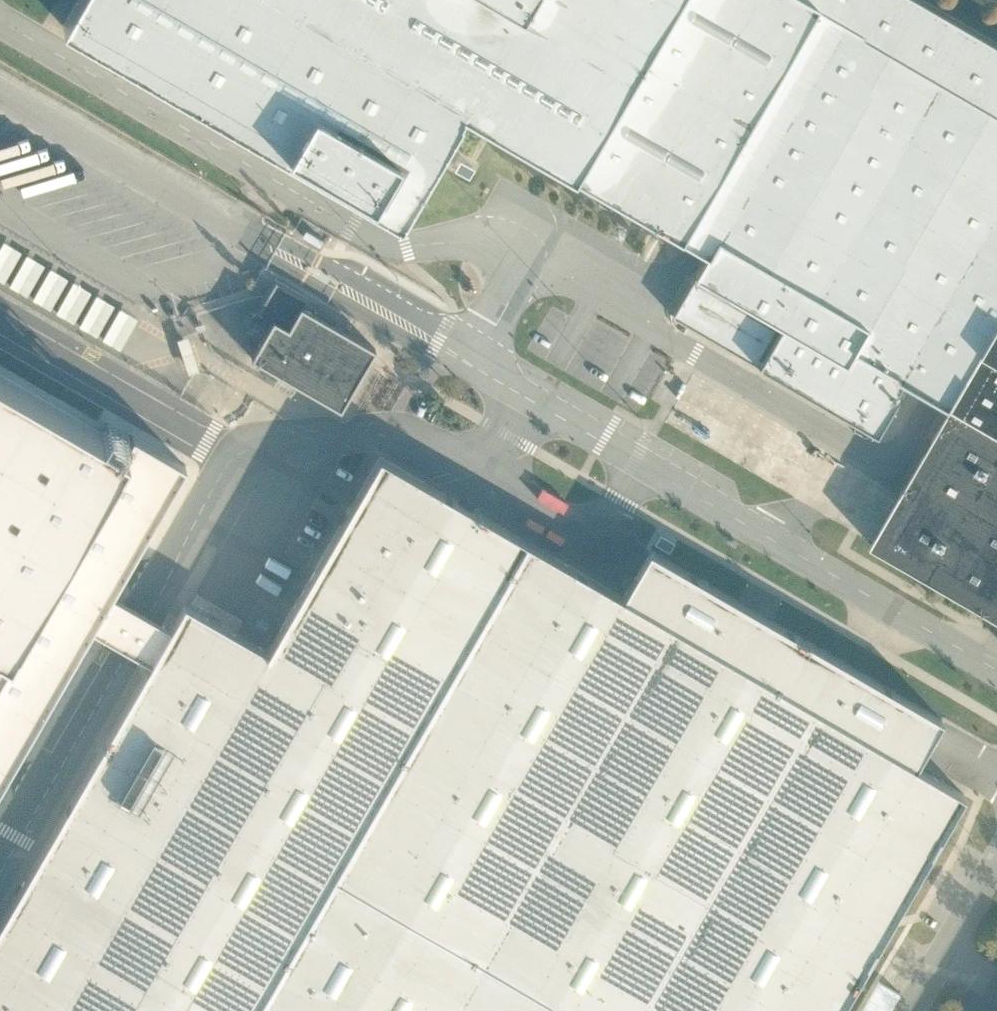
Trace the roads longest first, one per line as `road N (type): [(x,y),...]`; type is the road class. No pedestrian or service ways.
road 1 (residential): [(0,18),(382,240),(499,250),(514,266),(515,283),(469,362)]
road 2 (unclassified): [(996,667),(526,395)]
road 3 (unclassified): [(469,362),(0,90)]
road 4 (unclassified): [(0,872),(243,453)]
road 5 (unclassified): [(243,453),(0,324)]
road 6 (unclassified): [(243,453),(388,433),(480,475)]
road 7 (unclassified): [(996,869),(913,1010)]
road 8 (unclassified): [(480,475),(591,539)]

